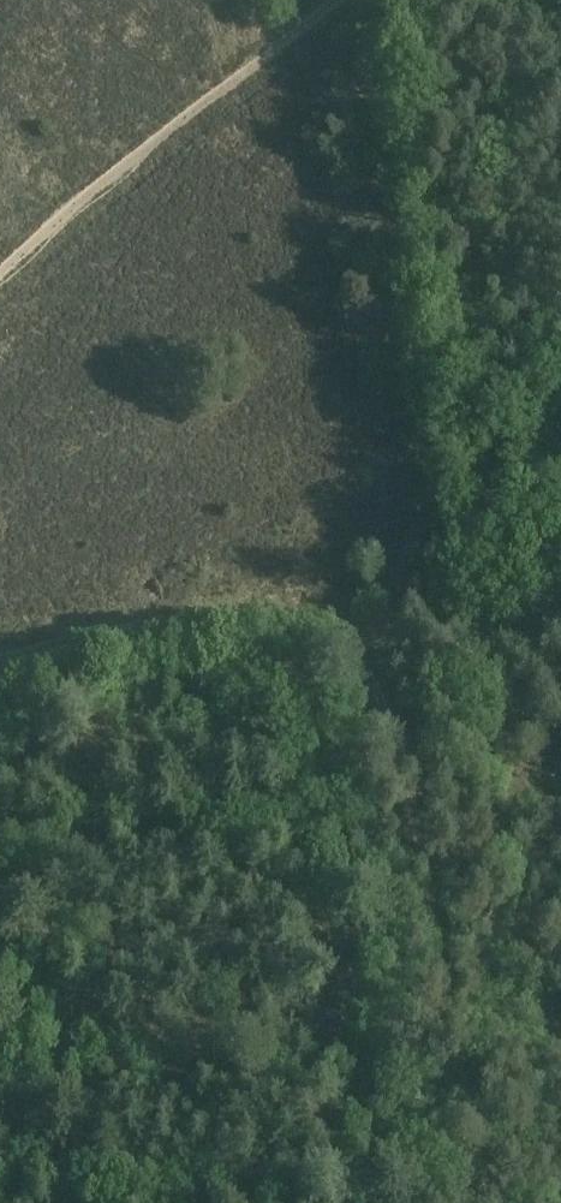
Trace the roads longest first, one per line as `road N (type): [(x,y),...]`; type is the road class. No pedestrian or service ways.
road 1 (track): [(491,1202),(405,759),(371,688),(346,657),(297,624),(249,611),(0,662)]
road 2 (track): [(339,0),(90,192),(0,274)]
road 3 (track): [(322,638),(370,640),(400,621),(409,549),(433,522),(480,501),(560,486)]

